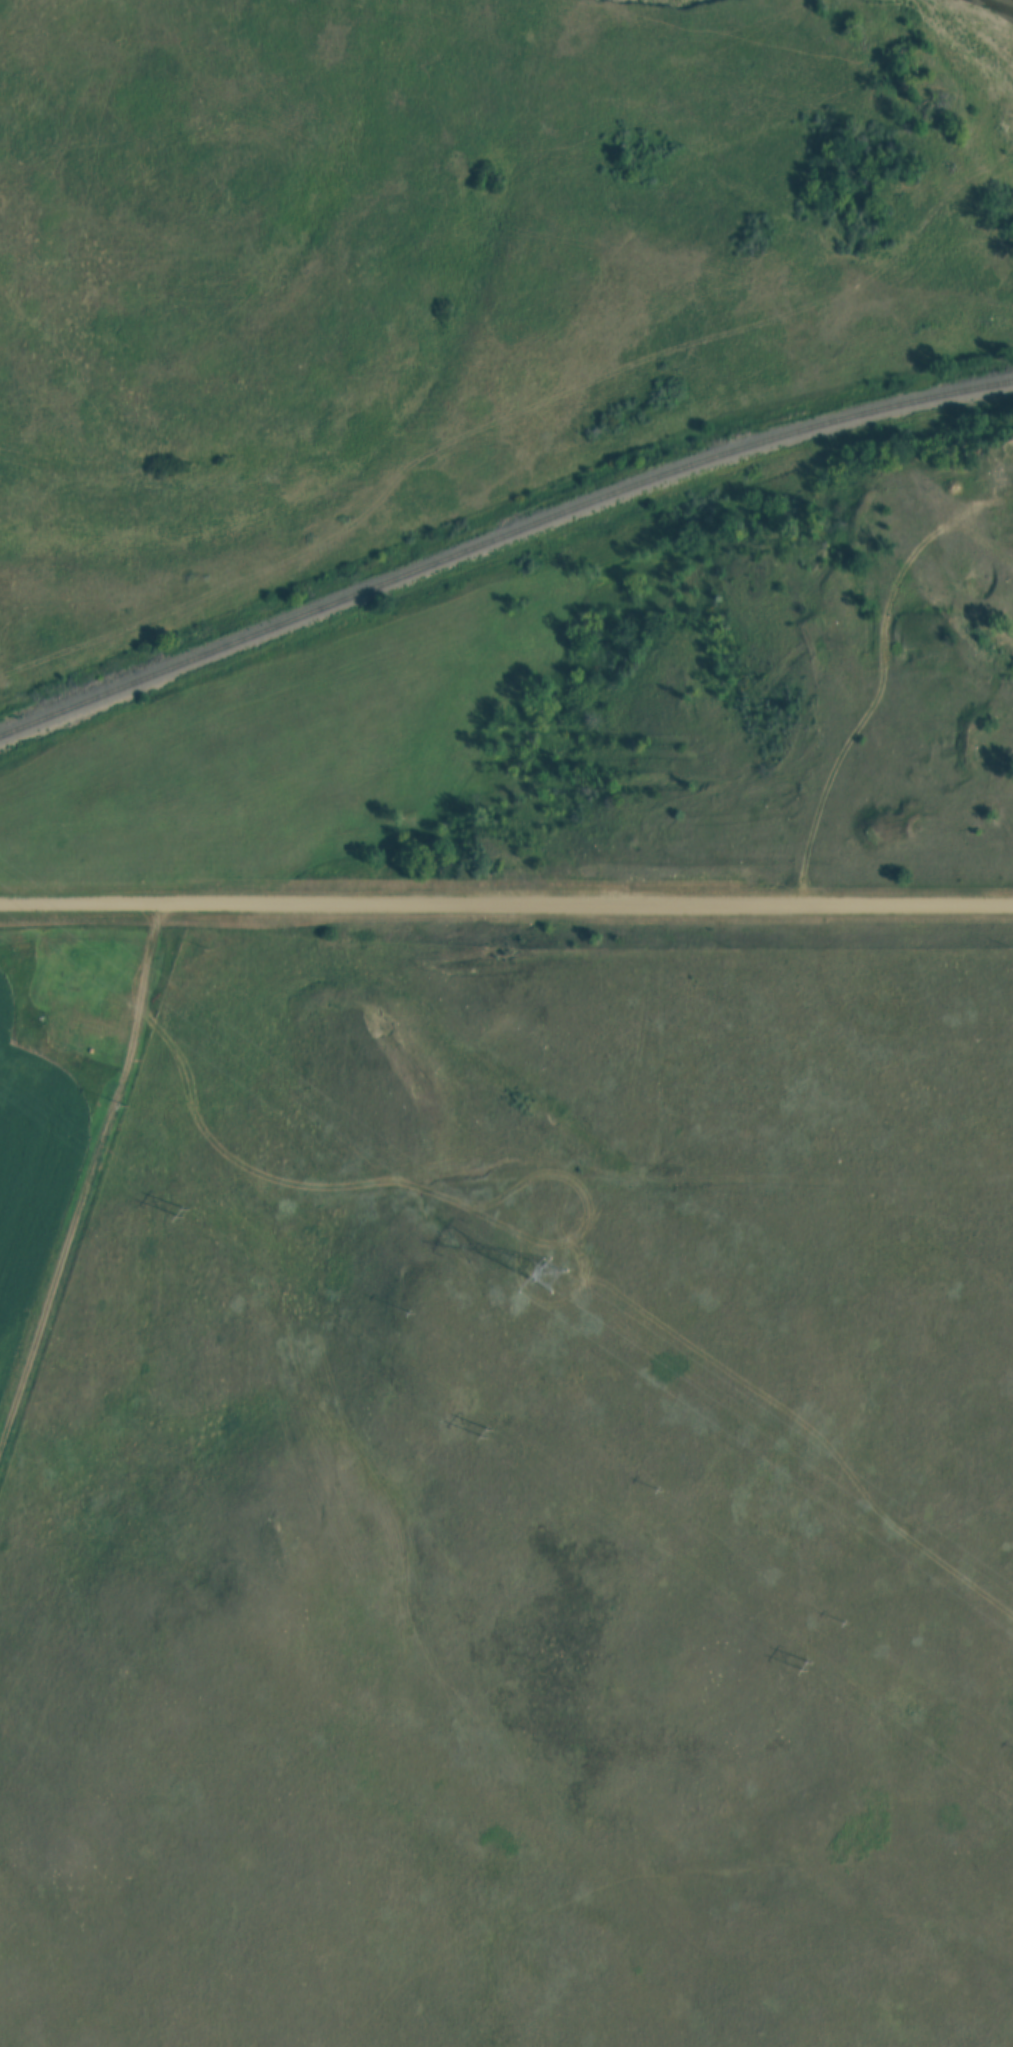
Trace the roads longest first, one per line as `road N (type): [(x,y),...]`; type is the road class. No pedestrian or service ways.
road 1 (residential): [(0,905),(1012,904)]
road 2 (track): [(161,903),(141,1017),(0,1451)]

